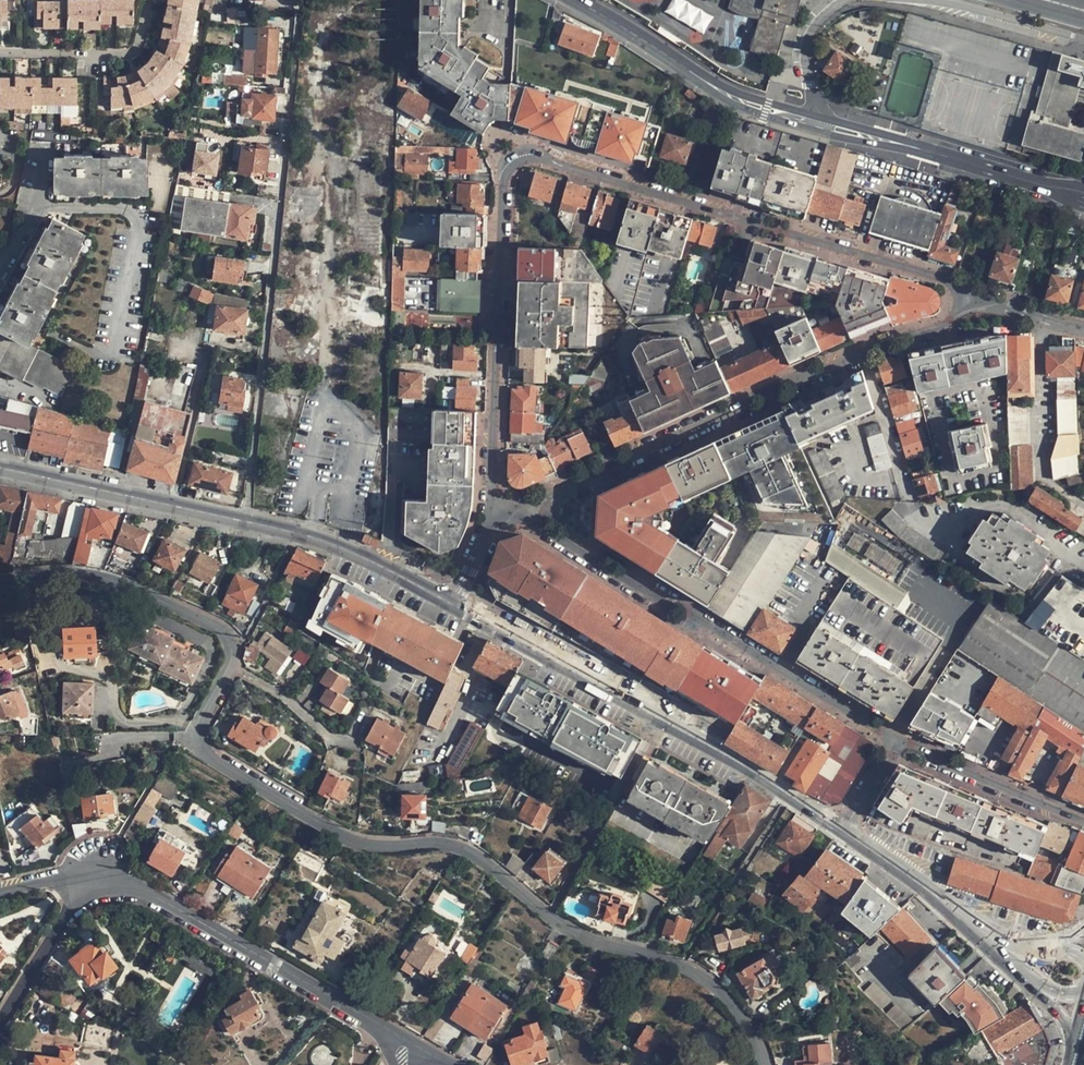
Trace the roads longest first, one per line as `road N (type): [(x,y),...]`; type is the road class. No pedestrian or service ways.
road 1 (residential): [(1002,303),(520,159),(512,169),(476,547)]
road 2 (residential): [(232,665),(190,743),(196,748),(347,839),(462,848),(573,929),(679,964),(729,1003),(765,1064)]
road 3 (residential): [(295,22),(246,520)]
road 4 (residential): [(513,513),(893,742)]
road 5 (secondary): [(842,831),(741,764),(463,610)]
road 6 (residential): [(513,513),(865,352)]
road 7 (residential): [(91,879),(158,898),(407,1040)]
road 8 (secondary): [(818,125),(714,89),(569,0)]
road 9 (secondary): [(1083,198),(818,125)]
road 10 (residential): [(0,581),(74,574),(124,587),(215,624),(229,642),(232,665)]
road 11 (secondary): [(246,520),(0,467)]
road 12 (secondary): [(463,610),(341,548),(246,520)]
road 13 (residential): [(1083,821),(893,742)]
road 14 (secondary): [(1000,945),(842,831)]
road 15 (residential): [(910,0),(1083,41)]
road 16 (residential): [(0,53),(123,54),(139,44),(145,15)]
road 17 (residential): [(91,879),(0,1024)]
road 18 (residential): [(900,336),(951,494)]
road 19 (residential): [(865,352),(907,492)]
road 20 (residential): [(818,125),(806,49),(824,18),(848,0)]
road 21 (residential): [(232,665),(327,737)]

